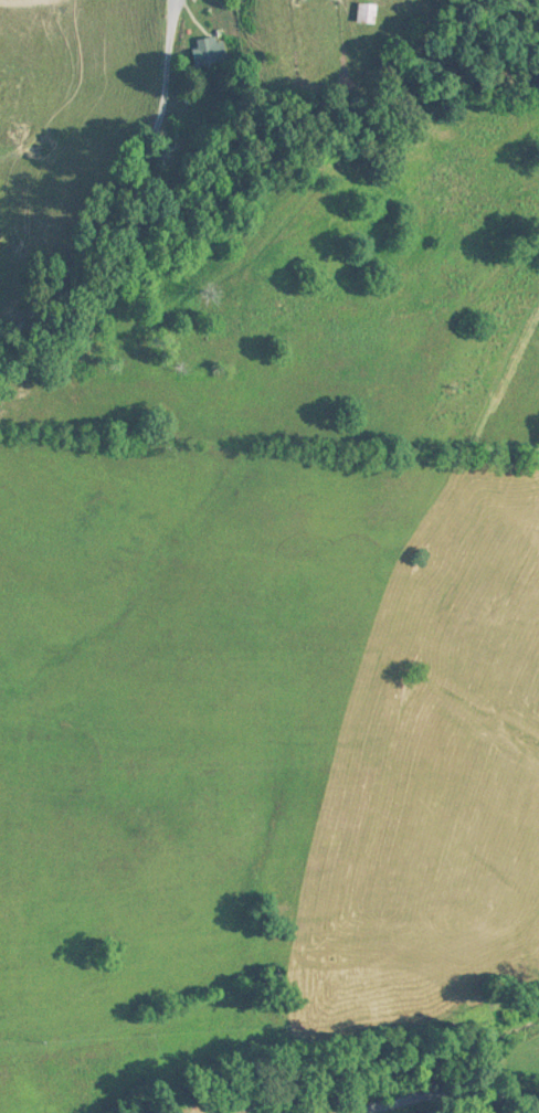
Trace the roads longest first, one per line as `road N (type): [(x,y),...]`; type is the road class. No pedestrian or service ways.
road 1 (residential): [(0,334),(80,244),(151,92),(168,0)]
road 2 (residential): [(354,1112),(538,1081)]

